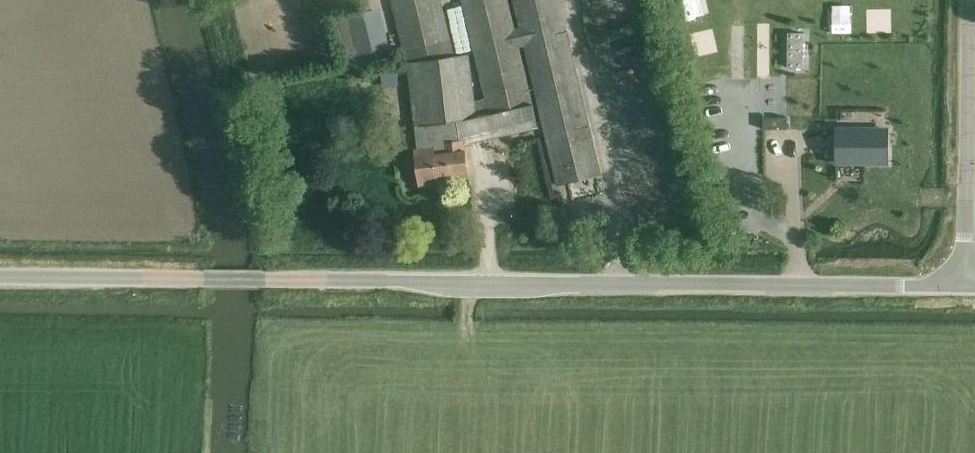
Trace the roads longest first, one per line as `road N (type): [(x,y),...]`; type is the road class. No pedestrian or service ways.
road 1 (unclassified): [(200,280),(964,288)]
road 2 (unclassified): [(964,288),(968,0)]
road 3 (unclassified): [(200,280),(0,278)]

